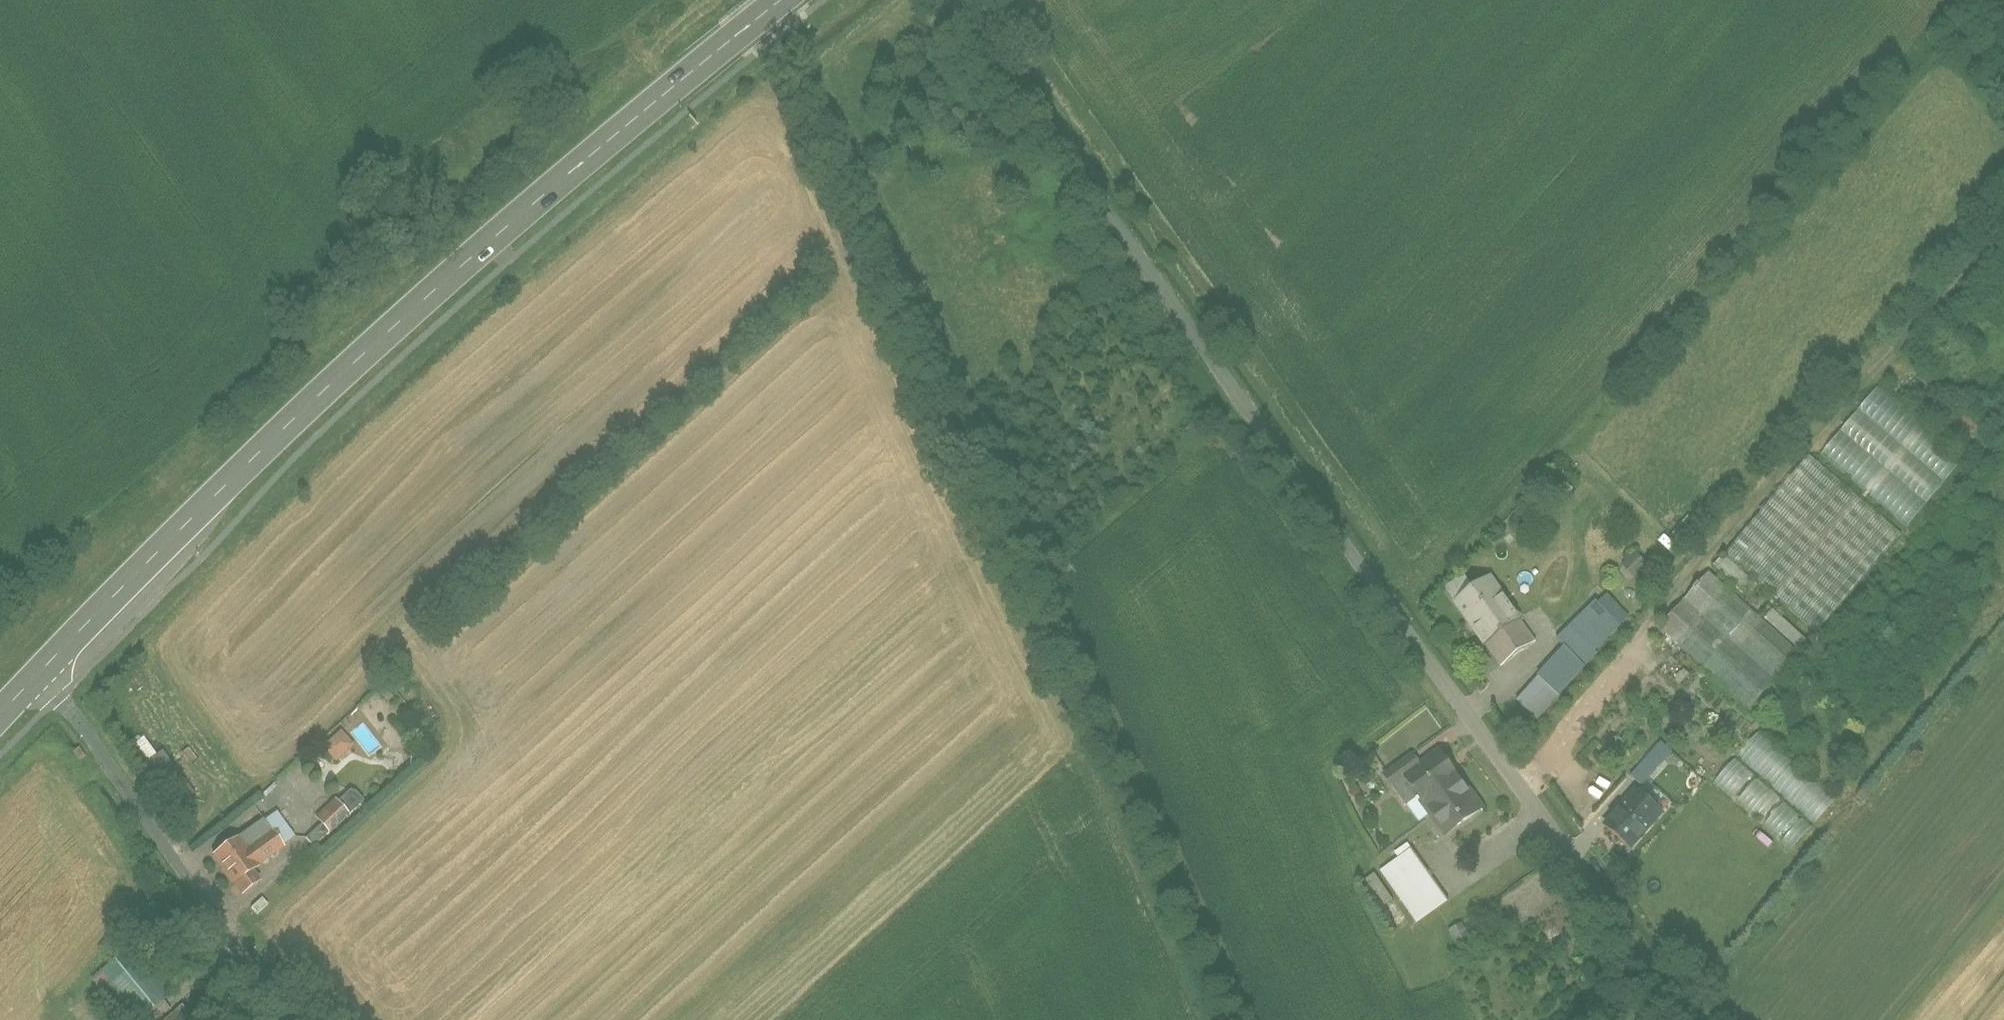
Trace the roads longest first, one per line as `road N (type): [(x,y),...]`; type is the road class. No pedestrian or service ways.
road 1 (unclassified): [(1692,1019),(957,0)]
road 2 (tertiary): [(738,38),(332,384),(40,673)]
road 3 (residential): [(288,1019),(40,673)]

